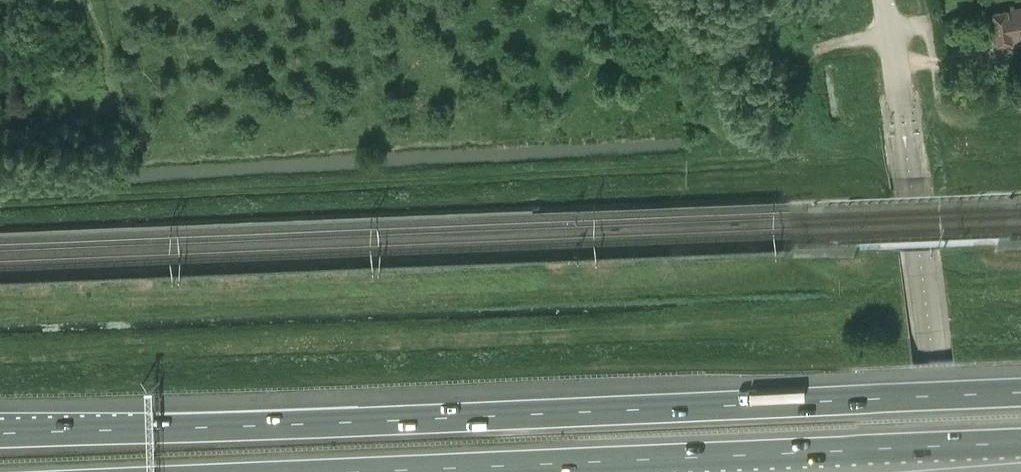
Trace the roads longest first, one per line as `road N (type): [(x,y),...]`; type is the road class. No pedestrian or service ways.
road 1 (motorway): [(1020,395),(0,436)]
road 2 (motorway): [(347,471),(1020,443)]
road 3 (unclassified): [(904,127),(881,0)]

